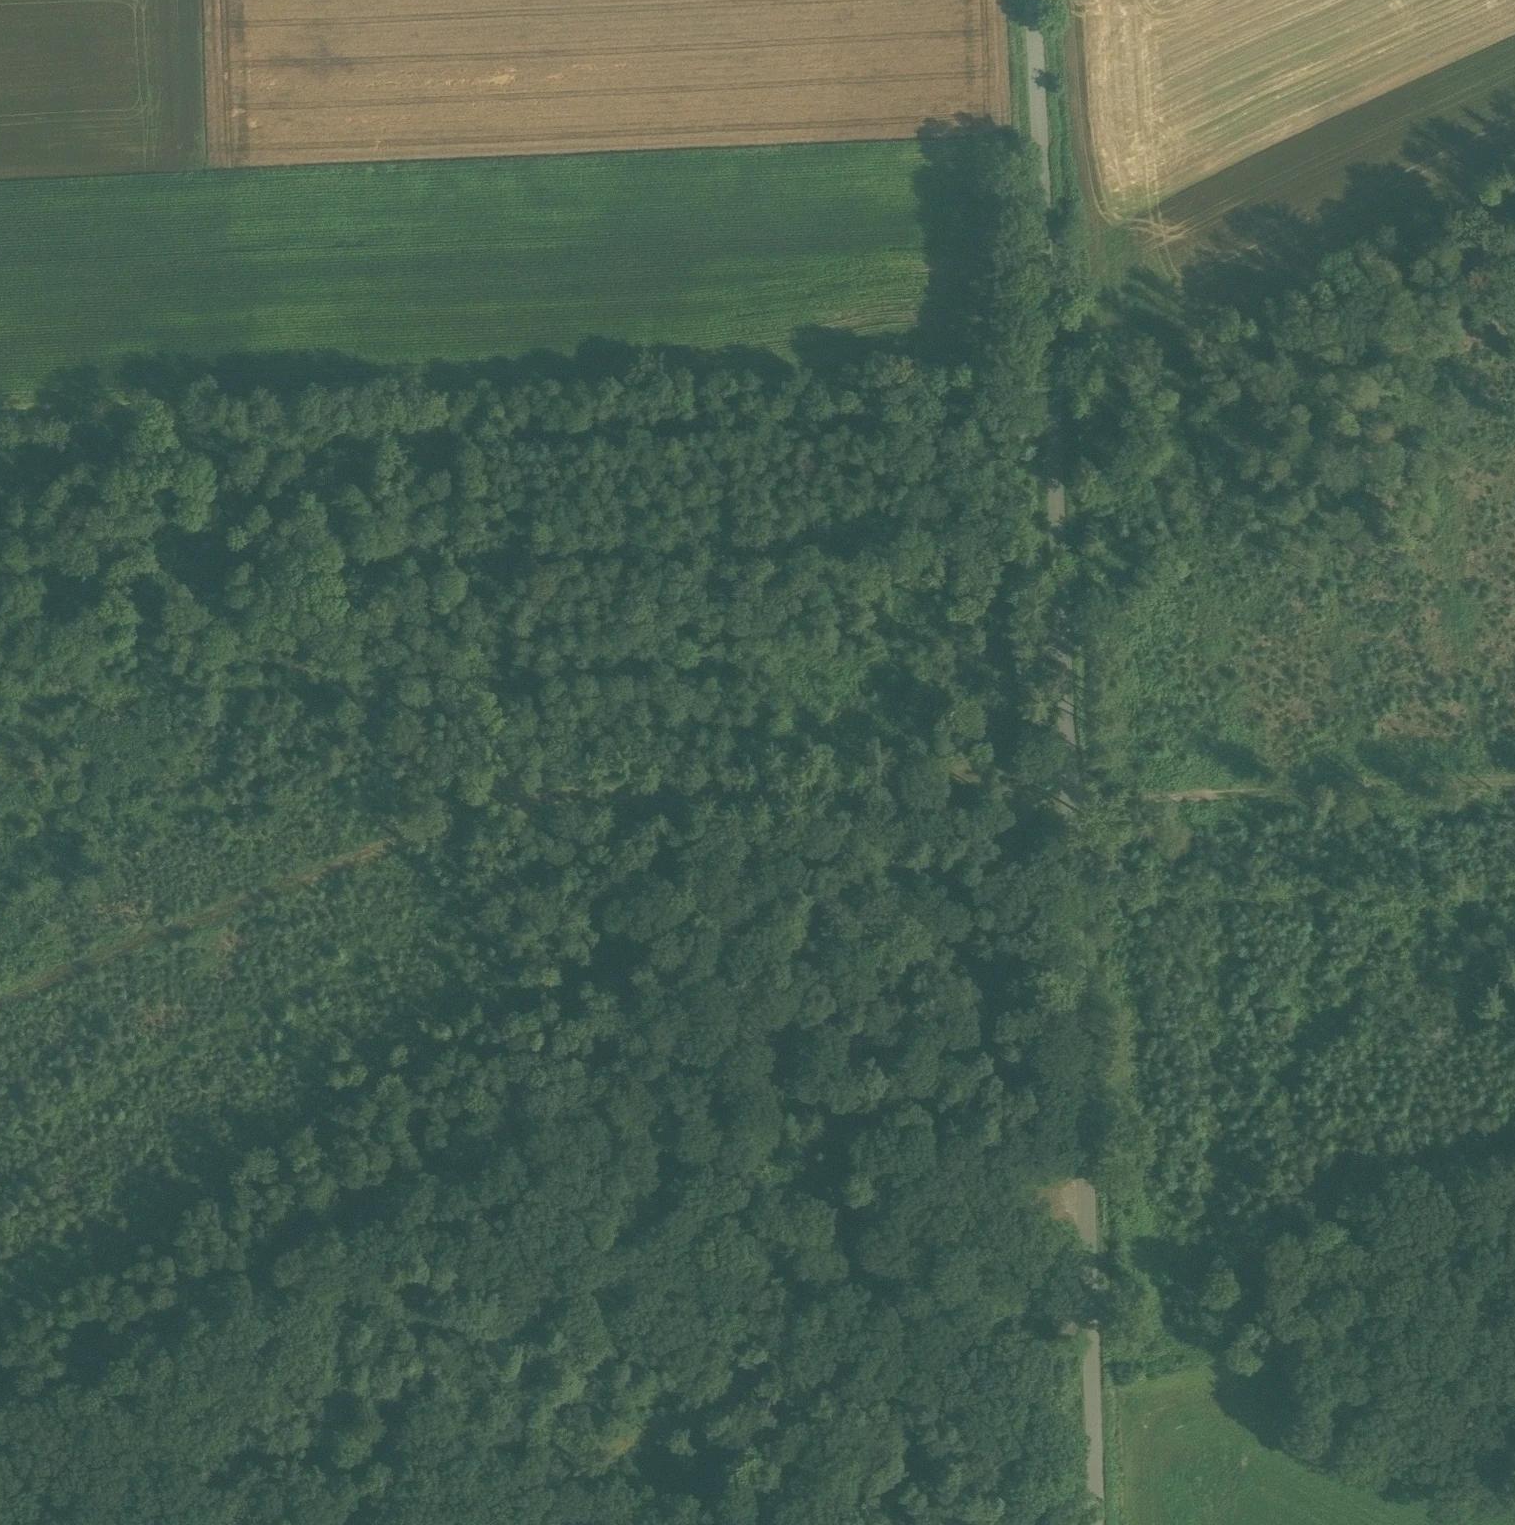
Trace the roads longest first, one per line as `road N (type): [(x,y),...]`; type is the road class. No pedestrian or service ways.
road 1 (tertiary): [(1092,1524),(1032,0)]

